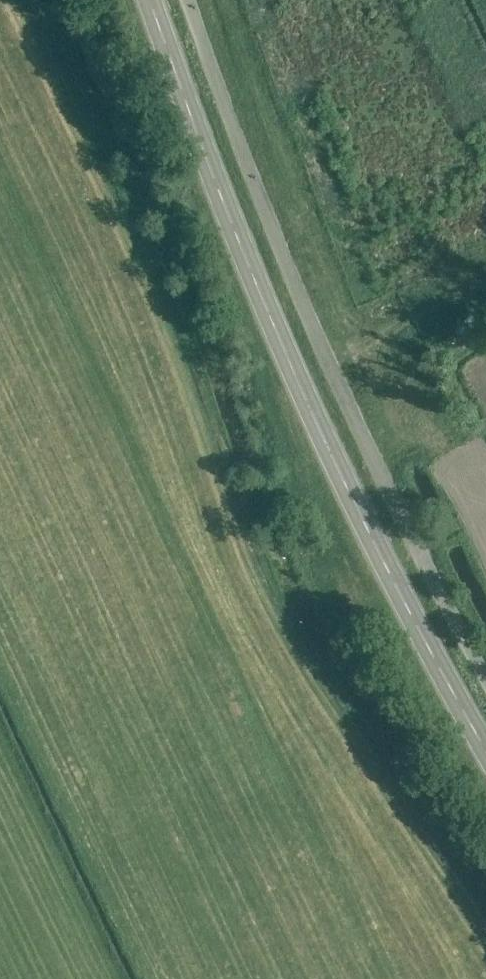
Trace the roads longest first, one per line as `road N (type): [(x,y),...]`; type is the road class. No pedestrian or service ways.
road 1 (secondary): [(485,746),(321,432),(150,0)]
road 2 (unclassified): [(485,676),(327,359),(188,0)]

